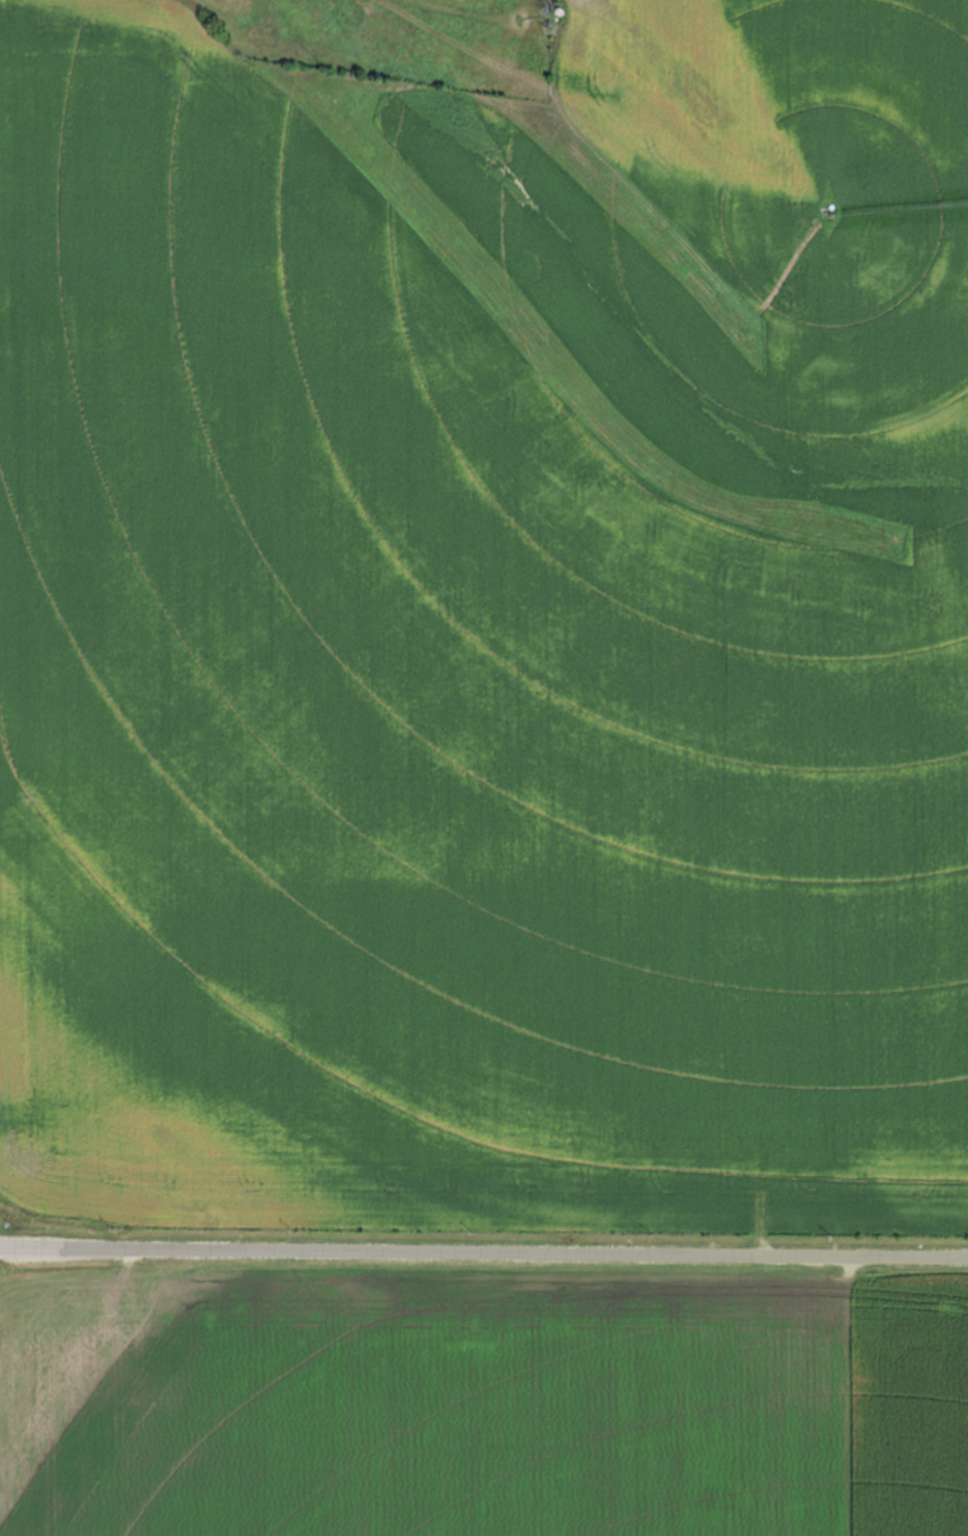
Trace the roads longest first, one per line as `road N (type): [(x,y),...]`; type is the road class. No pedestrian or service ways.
road 1 (residential): [(967,1263),(0,1255)]

